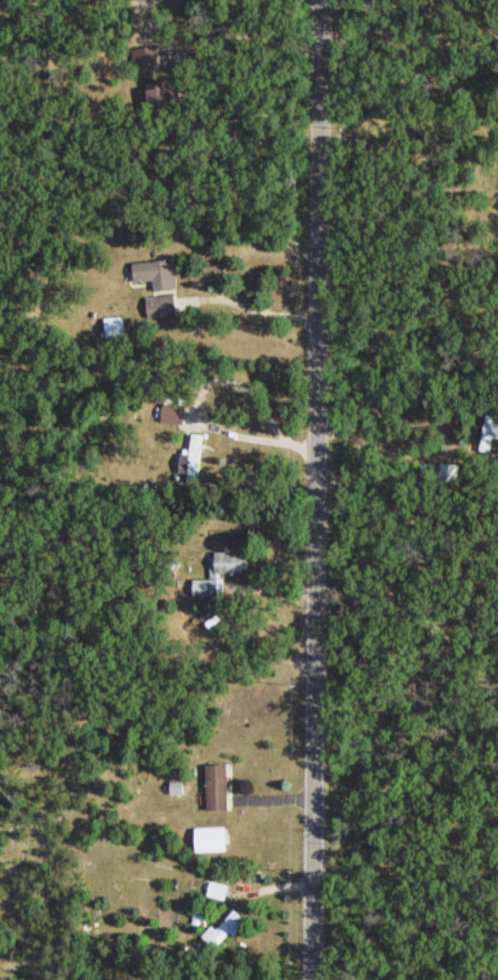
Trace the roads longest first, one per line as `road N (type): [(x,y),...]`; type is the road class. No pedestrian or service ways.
road 1 (residential): [(314,979),(322,0)]

